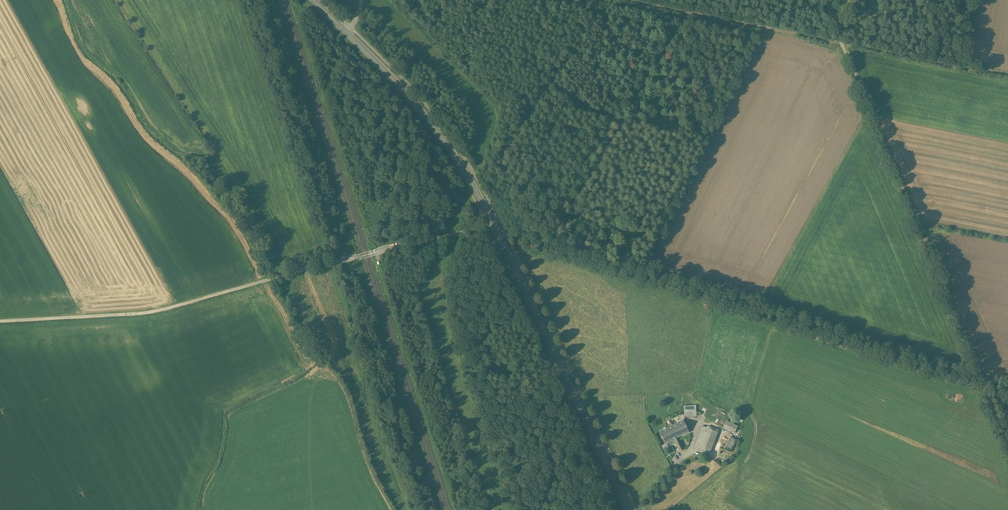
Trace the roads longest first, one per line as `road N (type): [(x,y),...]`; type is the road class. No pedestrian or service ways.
road 1 (unclassified): [(495,224),(149,311),(0,322)]
road 2 (track): [(115,0),(274,248),(302,271)]
road 3 (primary): [(628,509),(495,224)]
road 4 (primary): [(495,224),(444,138),(348,35)]

